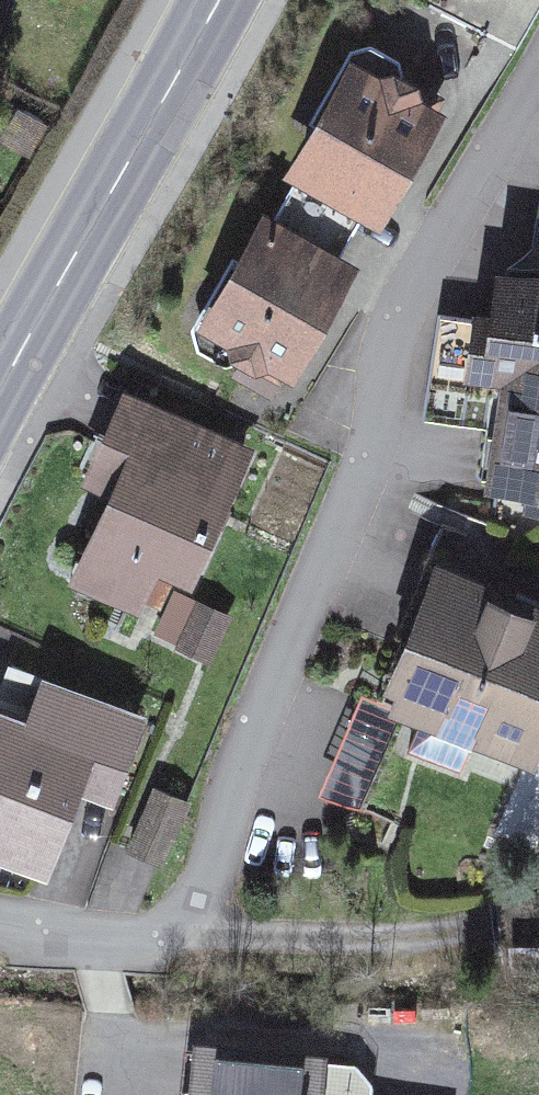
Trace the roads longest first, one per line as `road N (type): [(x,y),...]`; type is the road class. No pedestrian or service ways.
road 1 (residential): [(0,914),(131,941),(209,892),(360,495),(392,330),(538,82)]
road 2 (secondary): [(0,392),(216,0)]
road 3 (track): [(209,892),(267,929),(378,934),(506,917),(538,901)]

